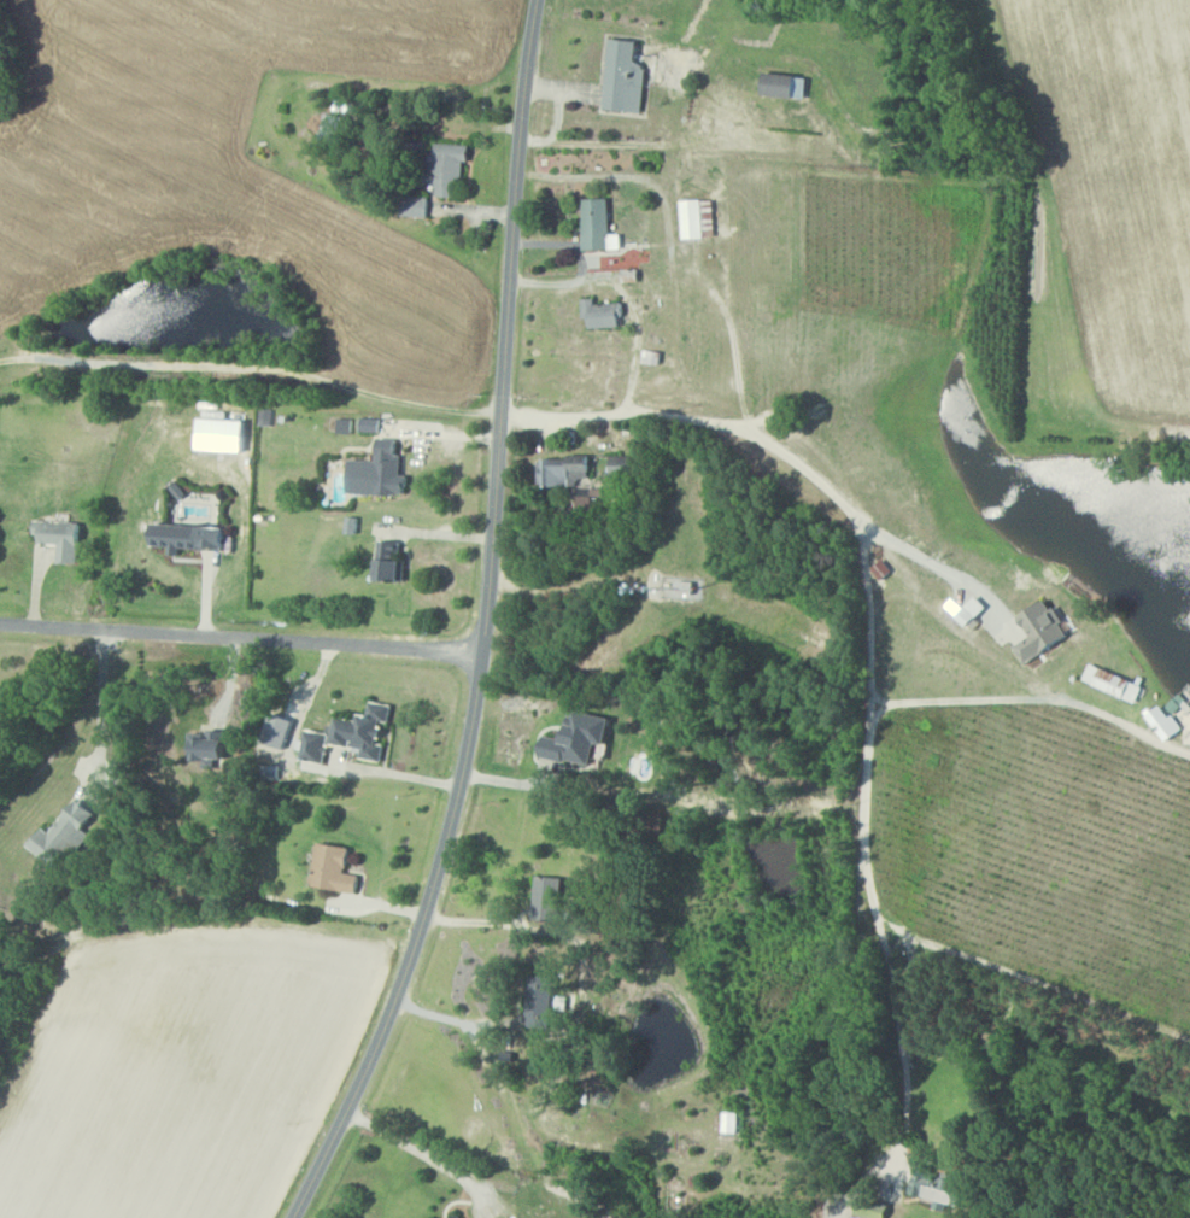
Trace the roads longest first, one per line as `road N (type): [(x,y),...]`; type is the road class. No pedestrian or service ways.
road 1 (tertiary): [(292,1217),(404,976),(470,739),(535,0)]
road 2 (residential): [(0,624),(483,655)]

